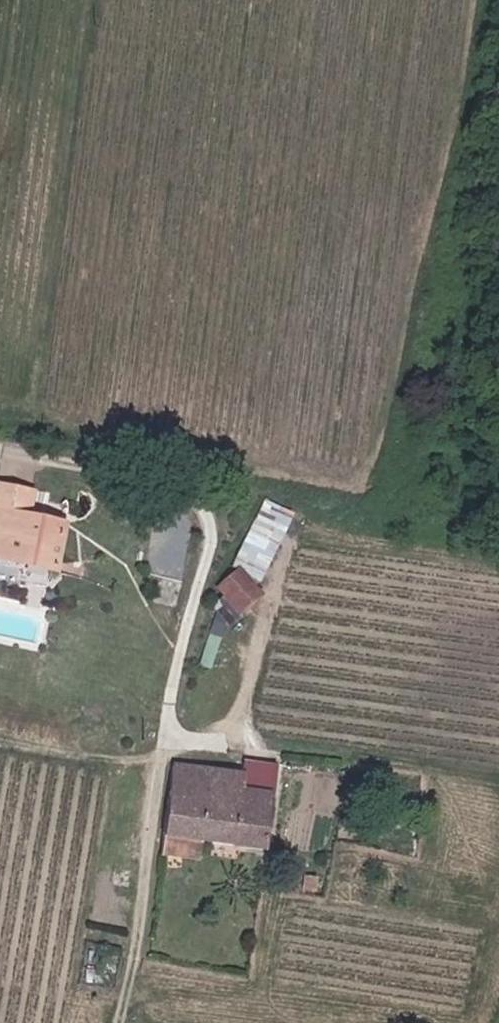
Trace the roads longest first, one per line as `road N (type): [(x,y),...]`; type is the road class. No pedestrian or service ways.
road 1 (track): [(124,1022),(144,932),(149,817)]

